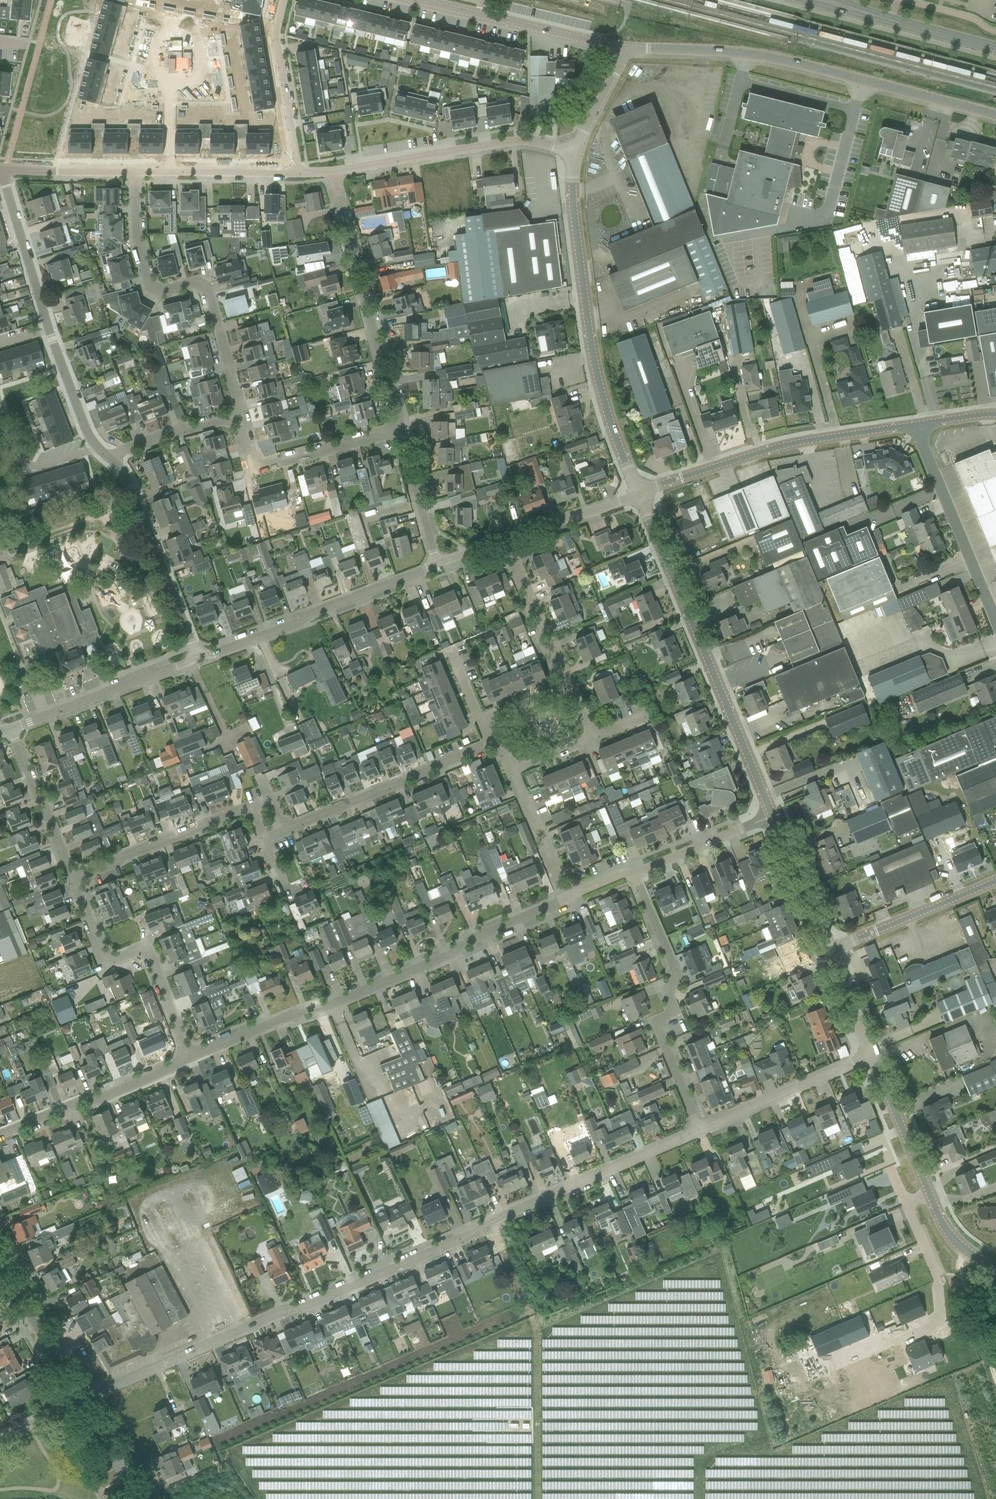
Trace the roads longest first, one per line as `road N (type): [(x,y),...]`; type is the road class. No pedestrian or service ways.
road 1 (residential): [(80,1400),(698,1132)]
road 2 (residential): [(188,1056),(327,1006),(567,900)]
road 3 (unclassified): [(995,116),(797,63),(623,47)]
road 4 (unclassified): [(635,497),(588,344),(576,157)]
road 5 (unclassified): [(770,816),(635,497)]
road 6 (residential): [(240,415),(207,288),(150,285),(137,237),(135,172)]
road 7 (unclassified): [(635,497),(774,449),(916,428)]
road 8 (residential): [(698,1132),(658,1032),(676,973),(636,872)]
road 9 (residential): [(403,429),(332,172)]
road 10 (residential): [(197,658),(435,564)]
road 11 (residential): [(576,157),(526,141),(332,172)]
road 12 (residential): [(188,1056),(152,959),(134,951),(107,958),(74,879)]
road 13 (residential): [(281,832),(499,740)]
road 14 (residential): [(197,658),(129,482),(108,458)]
road 15 (residential): [(623,47),(417,0)]
road 16 (residential): [(995,617),(916,428)]
road 17 (residential): [(0,1137),(188,1056)]
road 18 (residential): [(403,429),(266,466),(253,455),(240,415)]
road 19 (residential): [(10,728),(197,658)]
road 20 (residential): [(253,807),(74,879)]
road 21 (residential): [(698,1132),(872,1057)]
road 22 (track): [(536,1498),(531,1317)]
road 23 (unclassified): [(830,955),(995,881)]
road 24 (residential): [(995,49),(821,0)]
road 25 (residential): [(301,173),(276,42),(282,0)]
road 26 (residential): [(49,331),(5,170)]
road 27 (residential): [(301,173),(135,172)]
road 28 (residential): [(74,879),(10,728)]
road 29 (residential): [(80,1400),(0,1265)]
road 30 (residential): [(563,687),(504,542)]
road 31 (unclassified): [(830,955),(770,816)]
road 32 (unclassified): [(931,1193),(872,1057)]
road 33 (residential): [(636,872),(770,816)]
road 34 (residential): [(567,900),(512,770)]
road 35 (residential): [(108,458),(240,415)]
road 36 (residential): [(435,564),(403,429)]
road 37 (residential): [(504,542),(635,497)]
road 38 (track): [(969,1252),(964,1277),(995,1380)]
road 39 (residential): [(135,172),(5,170)]
road 40 (residential): [(93,445),(49,331)]
road 41 (residential): [(0,427),(28,469),(93,445)]
road 42 (unclassified): [(576,157),(623,47)]

